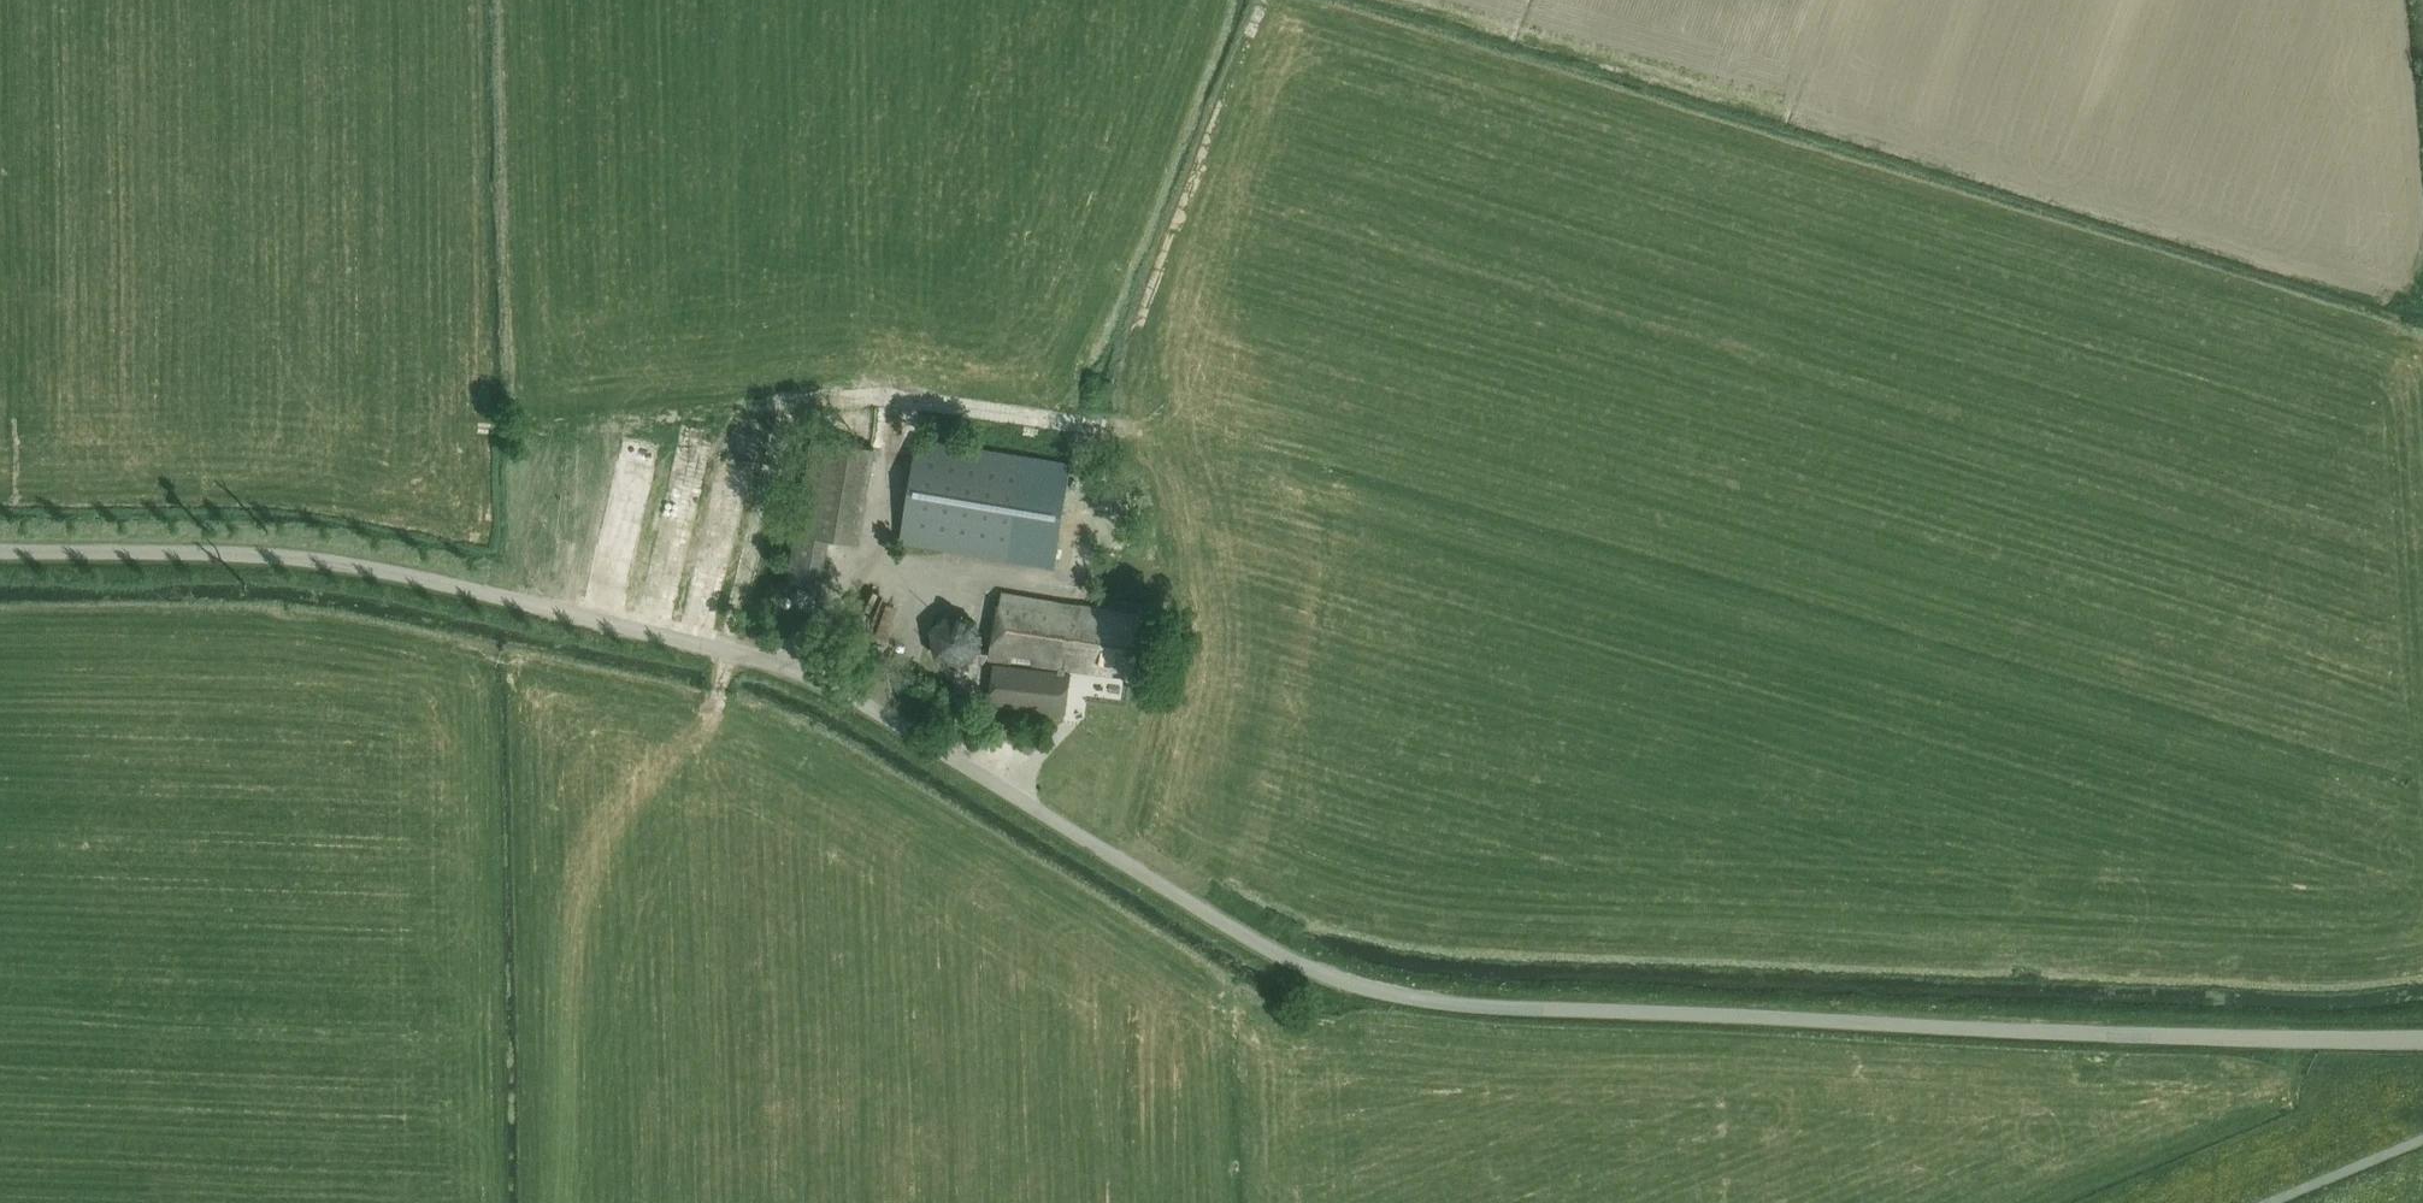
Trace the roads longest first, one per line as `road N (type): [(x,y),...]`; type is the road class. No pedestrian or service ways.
road 1 (unclassified): [(2422,1038),(2051,1036),(1375,987),(1332,977),(1250,935),(895,726),(734,652),(299,552),(0,550)]

